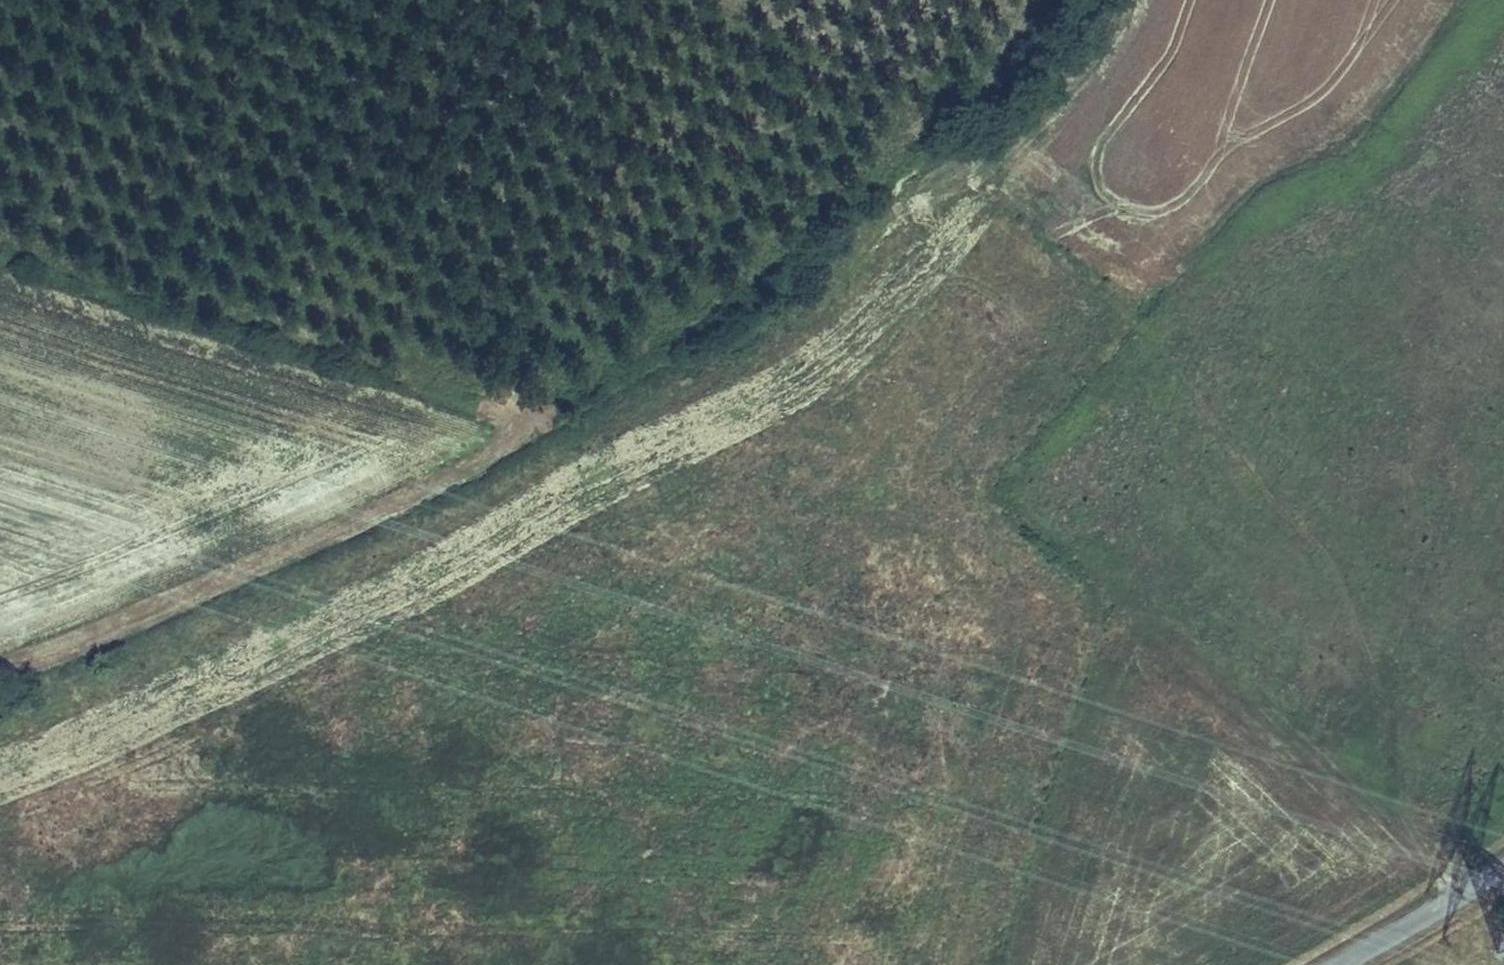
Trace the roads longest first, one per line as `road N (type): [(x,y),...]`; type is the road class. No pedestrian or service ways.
road 1 (unclassified): [(1331,964),(1503,862)]

